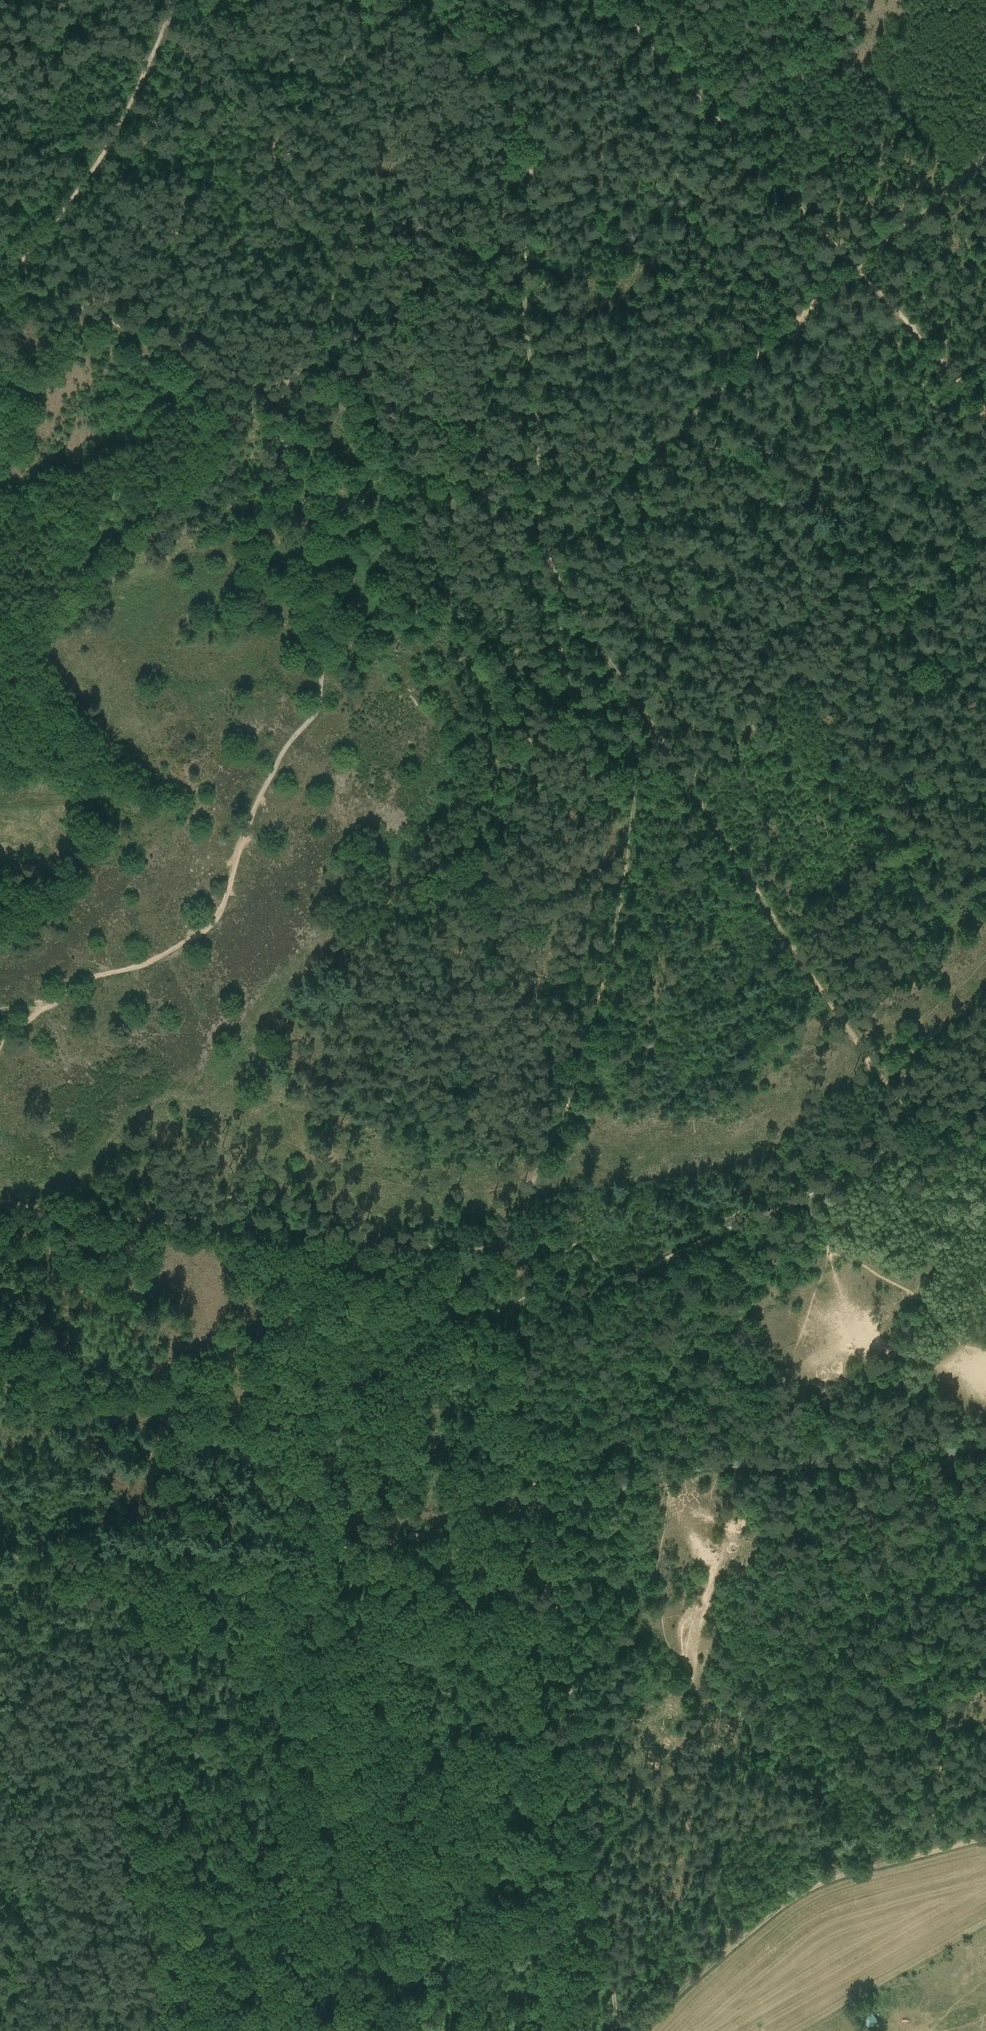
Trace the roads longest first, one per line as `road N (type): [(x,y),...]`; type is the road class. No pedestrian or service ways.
road 1 (unclassified): [(0,1563),(150,1544),(326,1553),(734,1465),(985,1445)]
road 2 (track): [(985,408),(612,0)]
road 3 (track): [(614,2030),(573,1700),(539,1512)]
road 4 (track): [(643,2030),(737,1940),(821,1879),(985,1837)]
road 5 (track): [(13,271),(118,131),(166,15)]
road 6 (track): [(366,1547),(367,1515),(399,1500),(478,1383)]
road 7 (track): [(856,267),(985,155)]
road 8 (track): [(884,1081),(887,1040),(985,956)]

